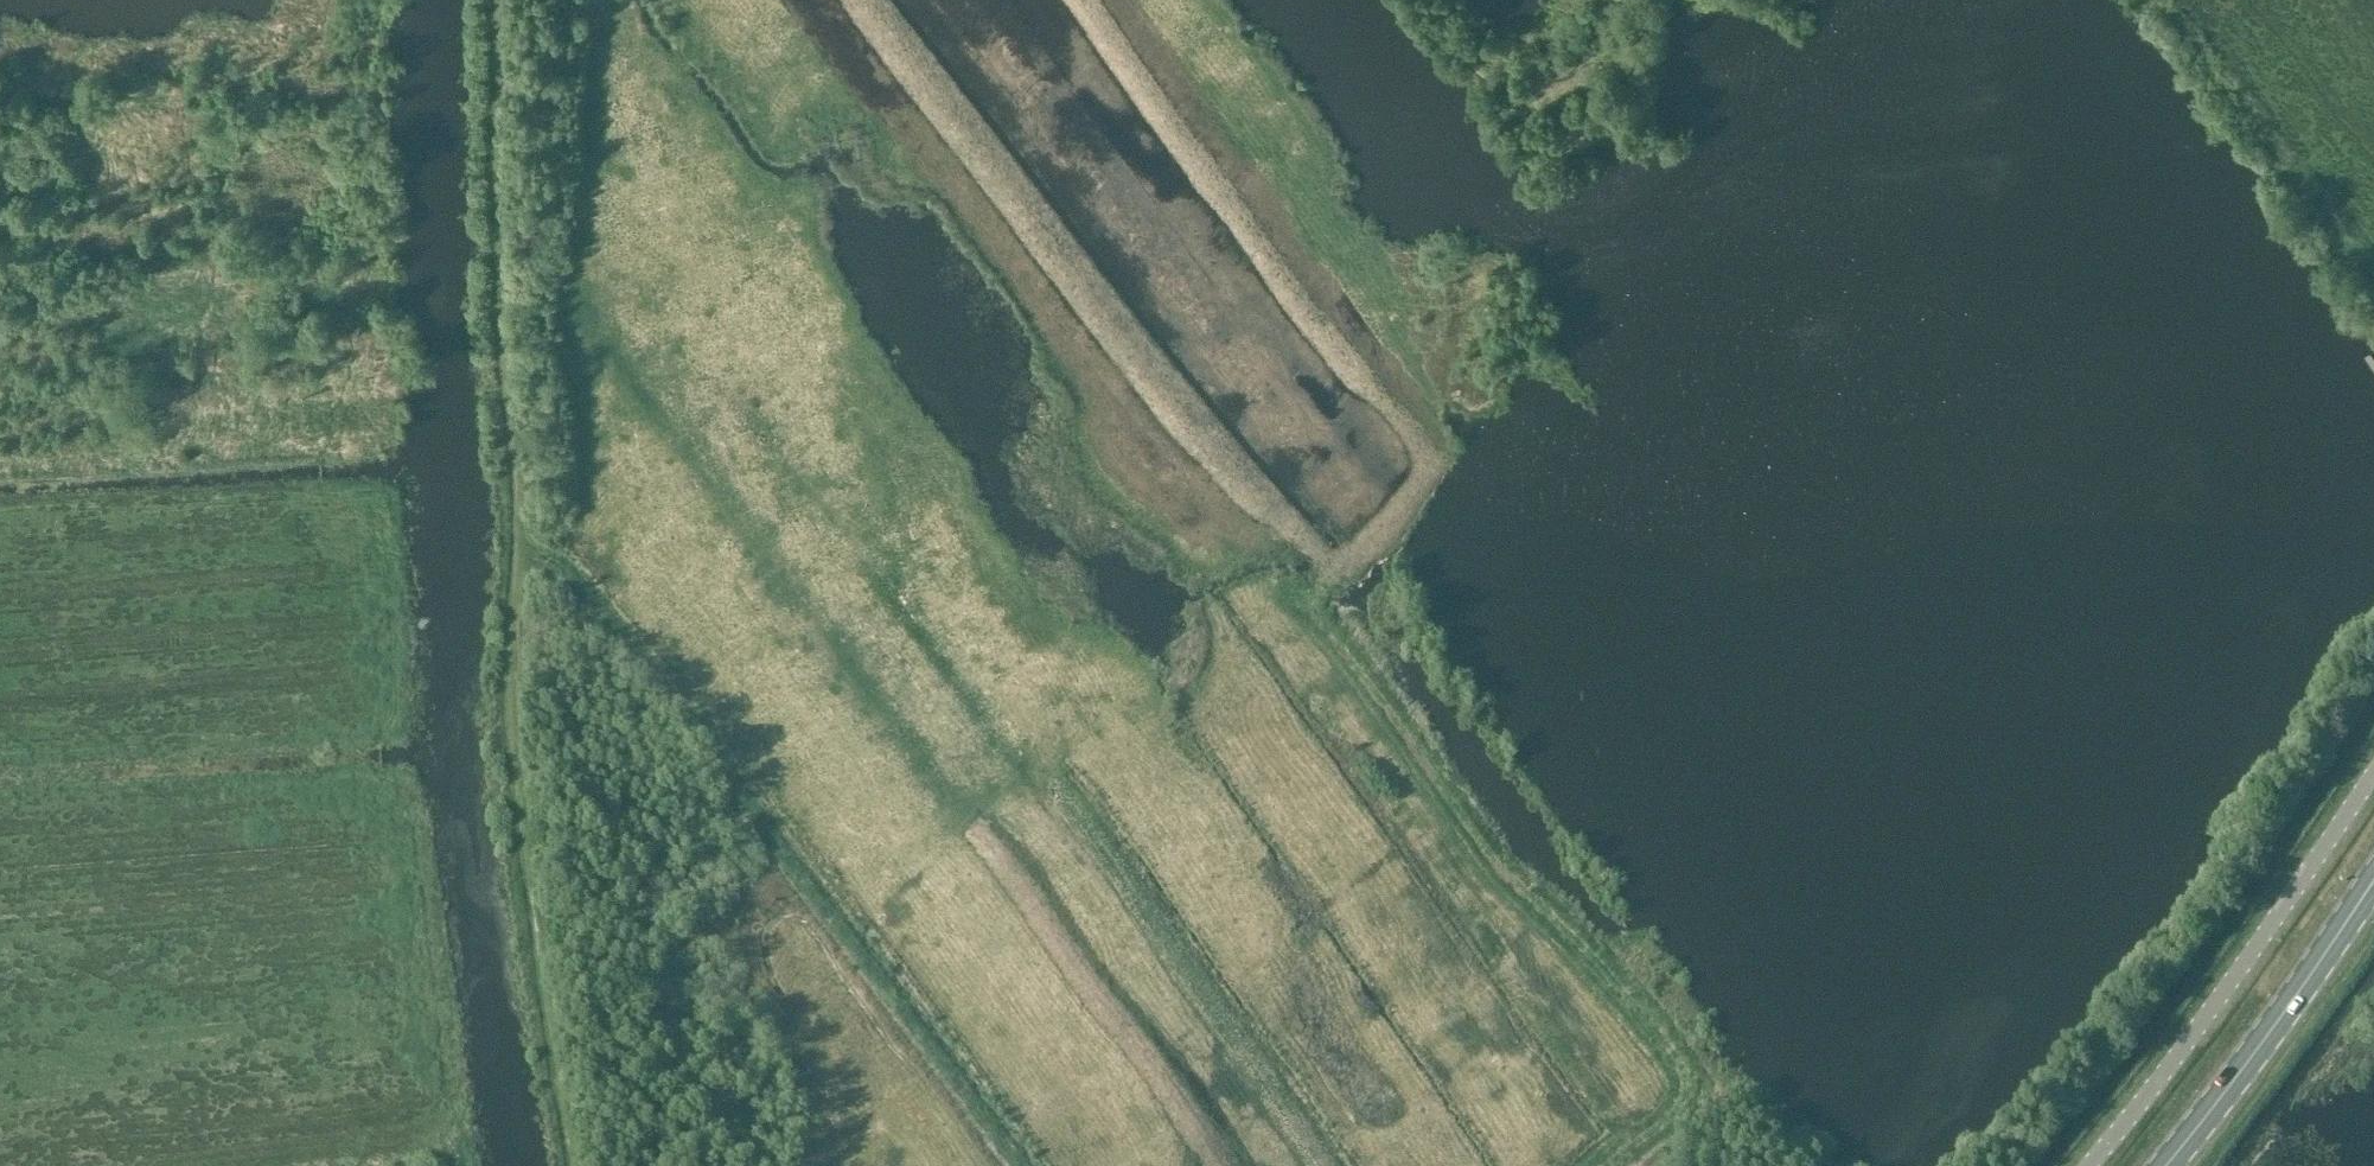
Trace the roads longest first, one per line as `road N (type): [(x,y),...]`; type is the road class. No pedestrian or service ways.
road 1 (unclassified): [(2091,1165),(2200,1027),(2373,776)]
road 2 (primary): [(2168,1165),(2373,882)]

